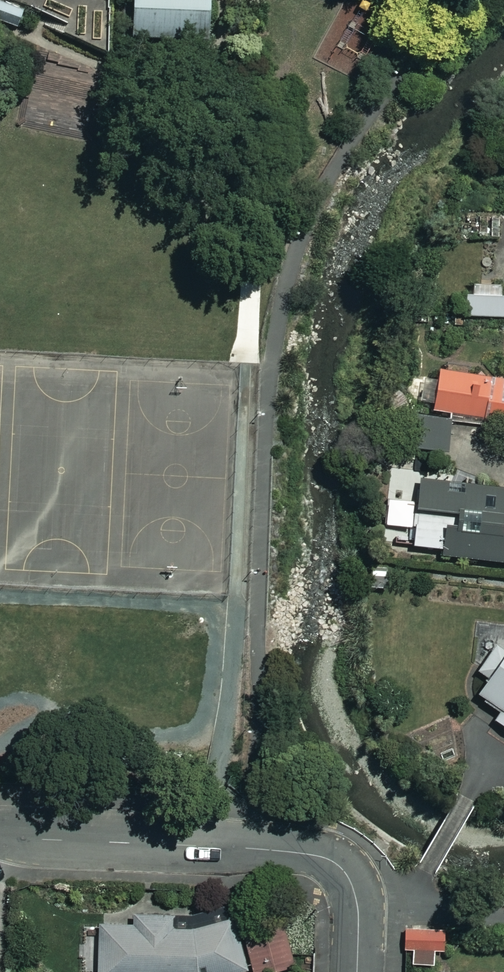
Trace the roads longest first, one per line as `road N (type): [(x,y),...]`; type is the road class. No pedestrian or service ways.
road 1 (residential): [(0,838),(255,847),(332,864)]

